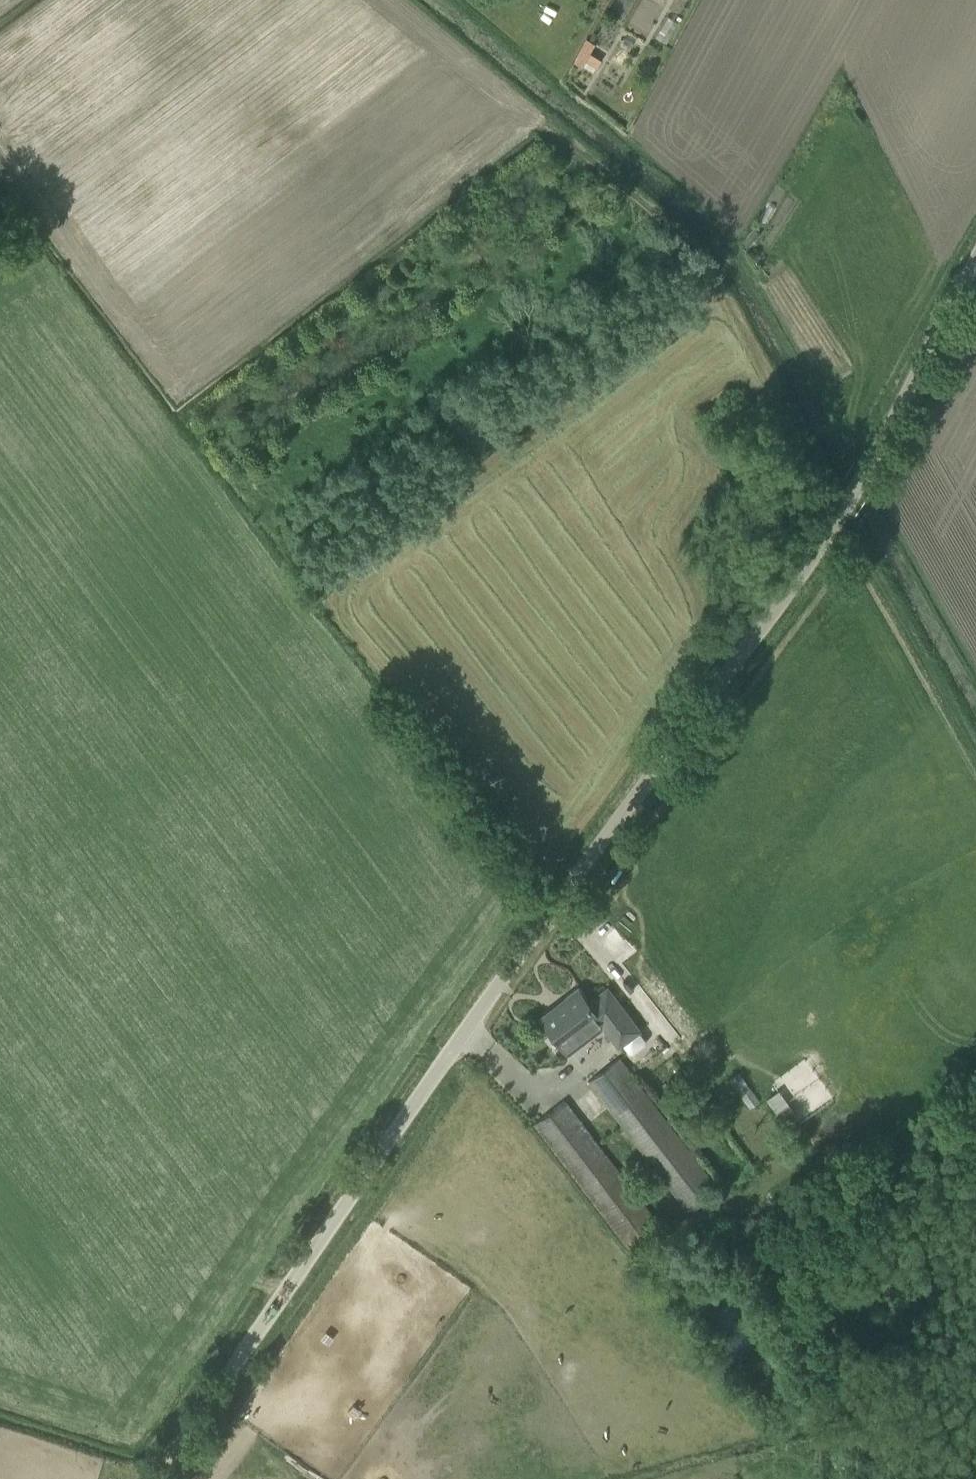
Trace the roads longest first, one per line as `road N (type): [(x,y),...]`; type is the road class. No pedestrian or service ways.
road 1 (unclassified): [(154,1478),(501,980),(839,517),(975,263)]
road 2 (track): [(839,517),(975,746)]

